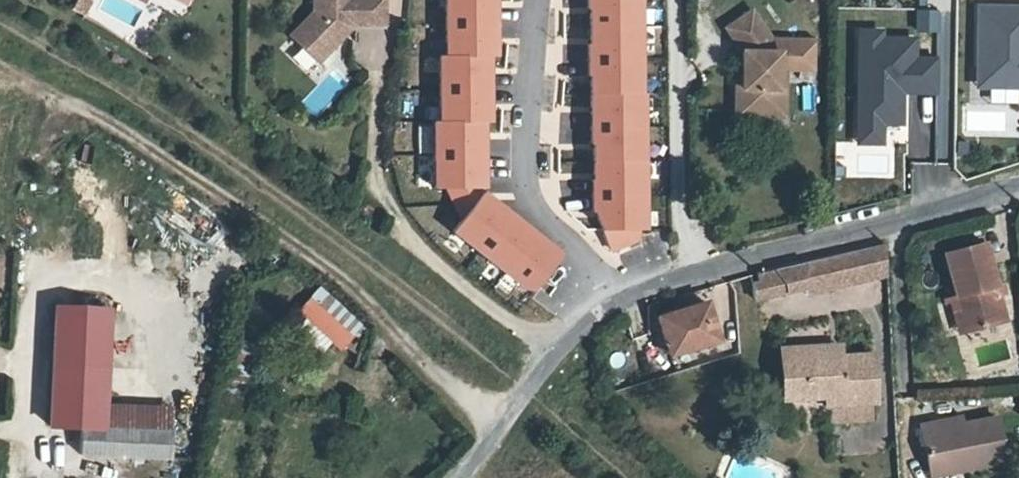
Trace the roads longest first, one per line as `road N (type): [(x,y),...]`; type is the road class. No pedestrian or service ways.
road 1 (residential): [(460,477),(564,347),(619,301),(696,272),(1018,188)]

